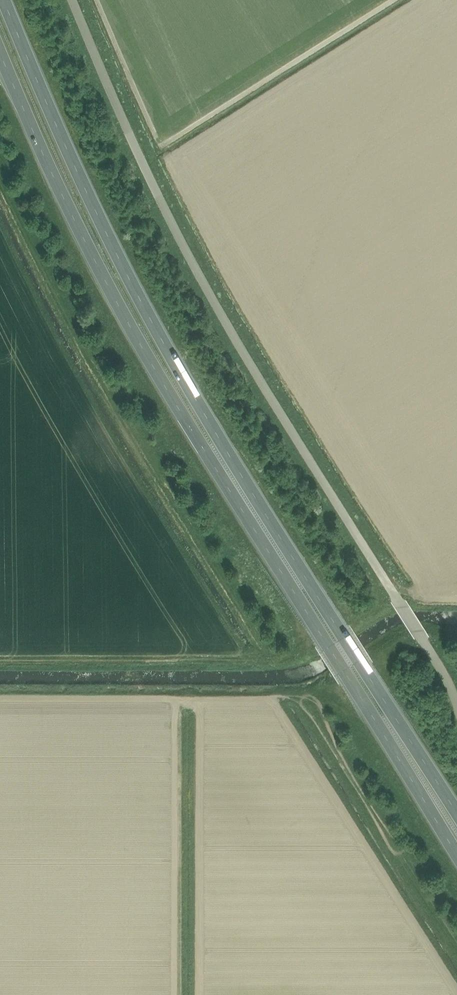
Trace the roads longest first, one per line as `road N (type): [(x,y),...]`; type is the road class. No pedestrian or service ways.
road 1 (trunk): [(456,815),(130,292),(1,0)]
road 2 (trunk): [(0,46),(119,305),(456,853)]
road 3 (unclassified): [(456,706),(188,255),(72,0)]

